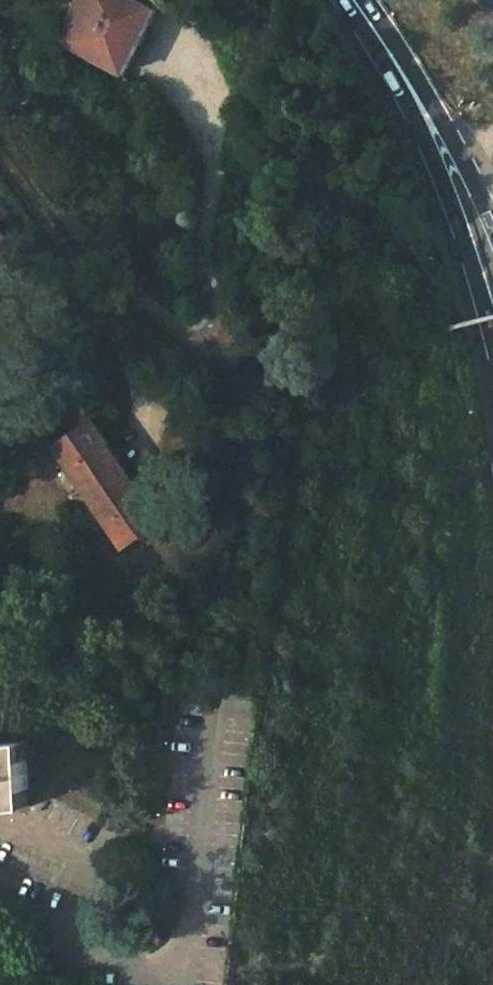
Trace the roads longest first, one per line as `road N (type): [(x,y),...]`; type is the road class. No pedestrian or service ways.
road 1 (trunk): [(339,0),(419,135),(492,356)]
road 2 (trunk): [(365,0),(455,149),(492,235)]

